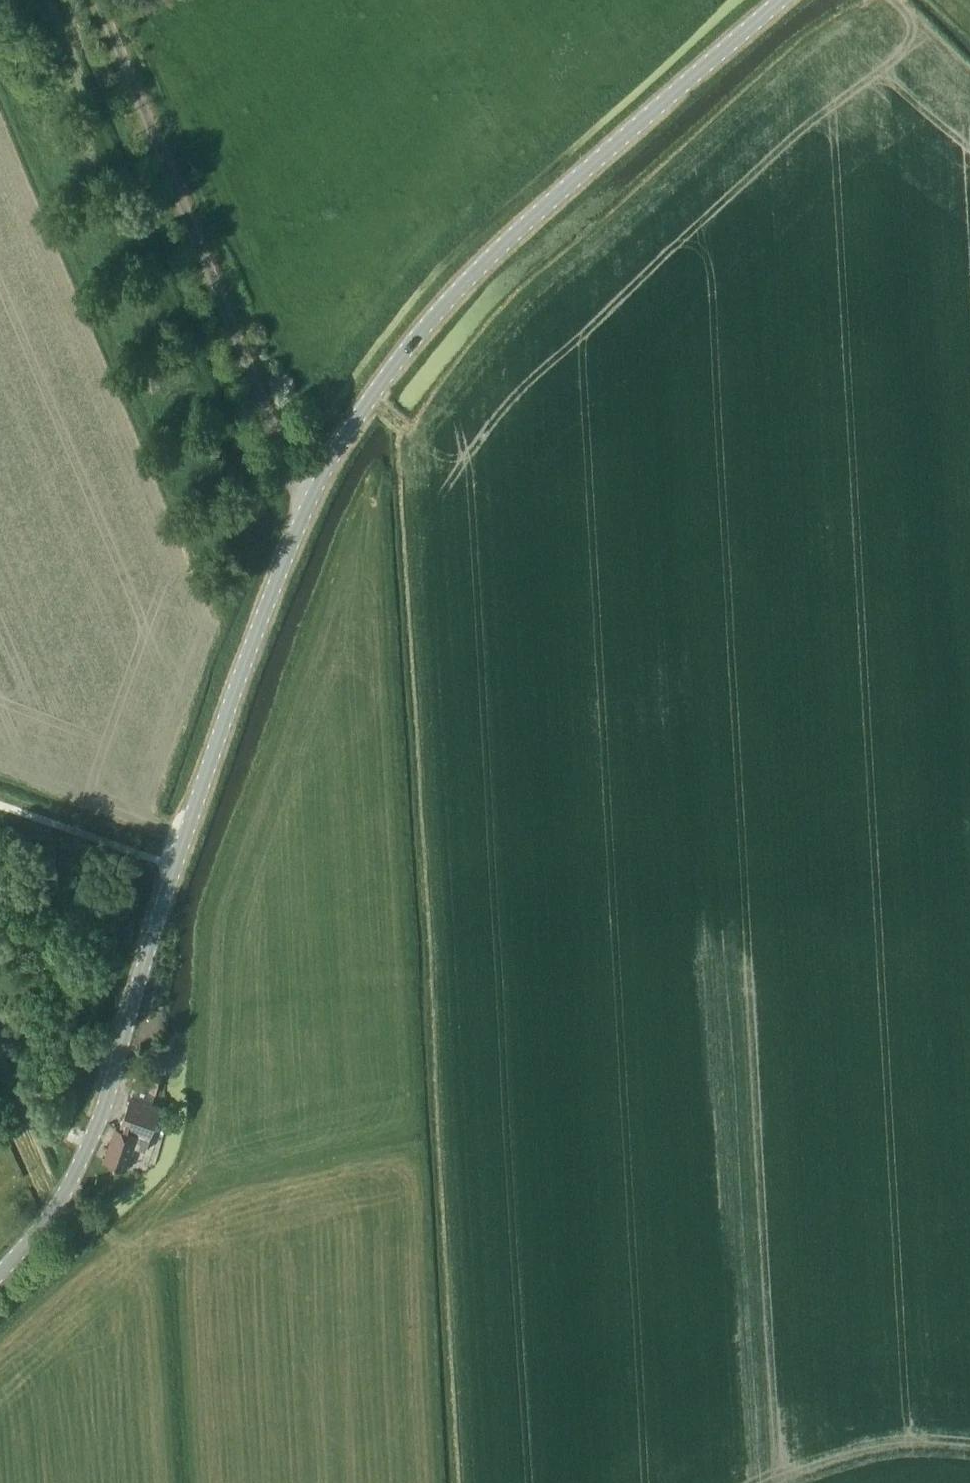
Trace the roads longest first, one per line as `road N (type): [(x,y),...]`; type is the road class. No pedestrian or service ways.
road 1 (unclassified): [(0,1274),(55,1215),(91,1140),(234,692),(342,443),(427,323),(478,267),(780,0)]

